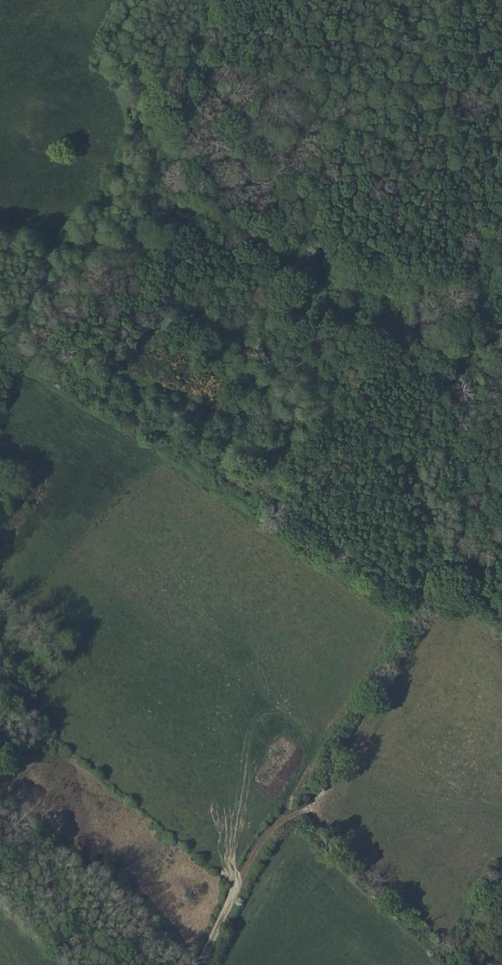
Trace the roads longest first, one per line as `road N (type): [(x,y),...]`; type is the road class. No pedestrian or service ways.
road 1 (track): [(196,964),(248,856),(274,825),(298,815)]

